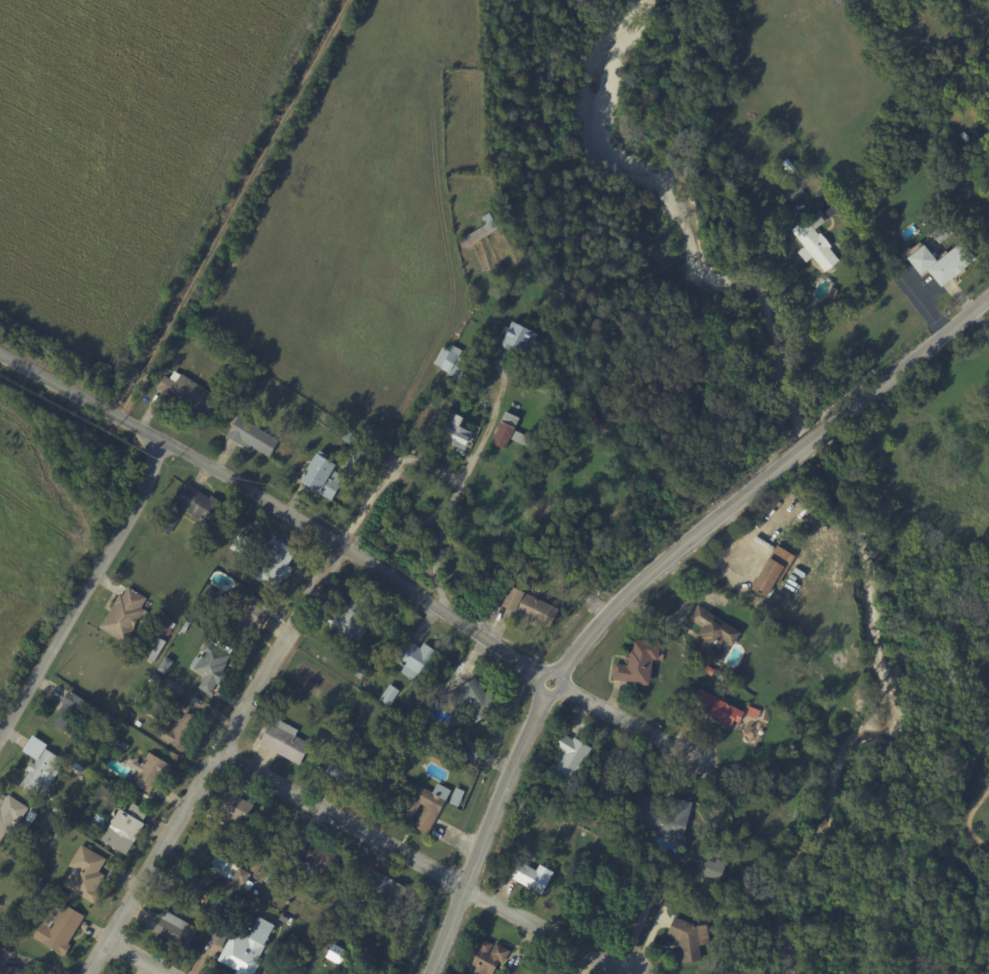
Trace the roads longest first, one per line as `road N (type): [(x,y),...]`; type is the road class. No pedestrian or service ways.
road 1 (tertiary): [(428,973),(549,681),(656,564),(782,462)]
road 2 (residential): [(88,973),(345,547)]
road 3 (residential): [(221,751),(624,973)]
road 4 (tertiary): [(0,351),(345,547)]
road 5 (residential): [(0,738),(134,511),(162,439)]
road 6 (tertiary): [(345,547),(549,681)]
road 7 (tertiary): [(832,424),(988,298)]
road 8 (residential): [(549,681),(694,756)]

